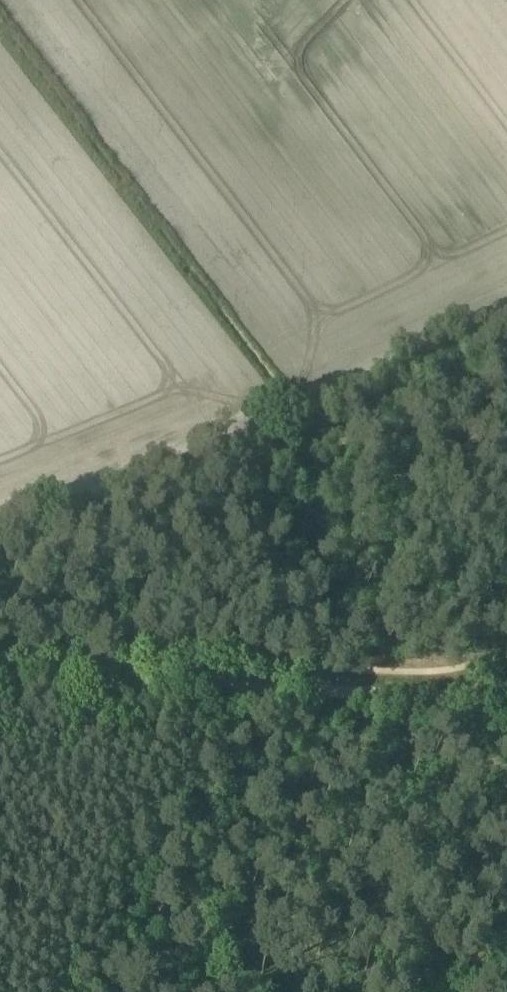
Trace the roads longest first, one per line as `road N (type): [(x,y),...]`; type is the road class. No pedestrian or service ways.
road 1 (track): [(506,697),(0,677)]

